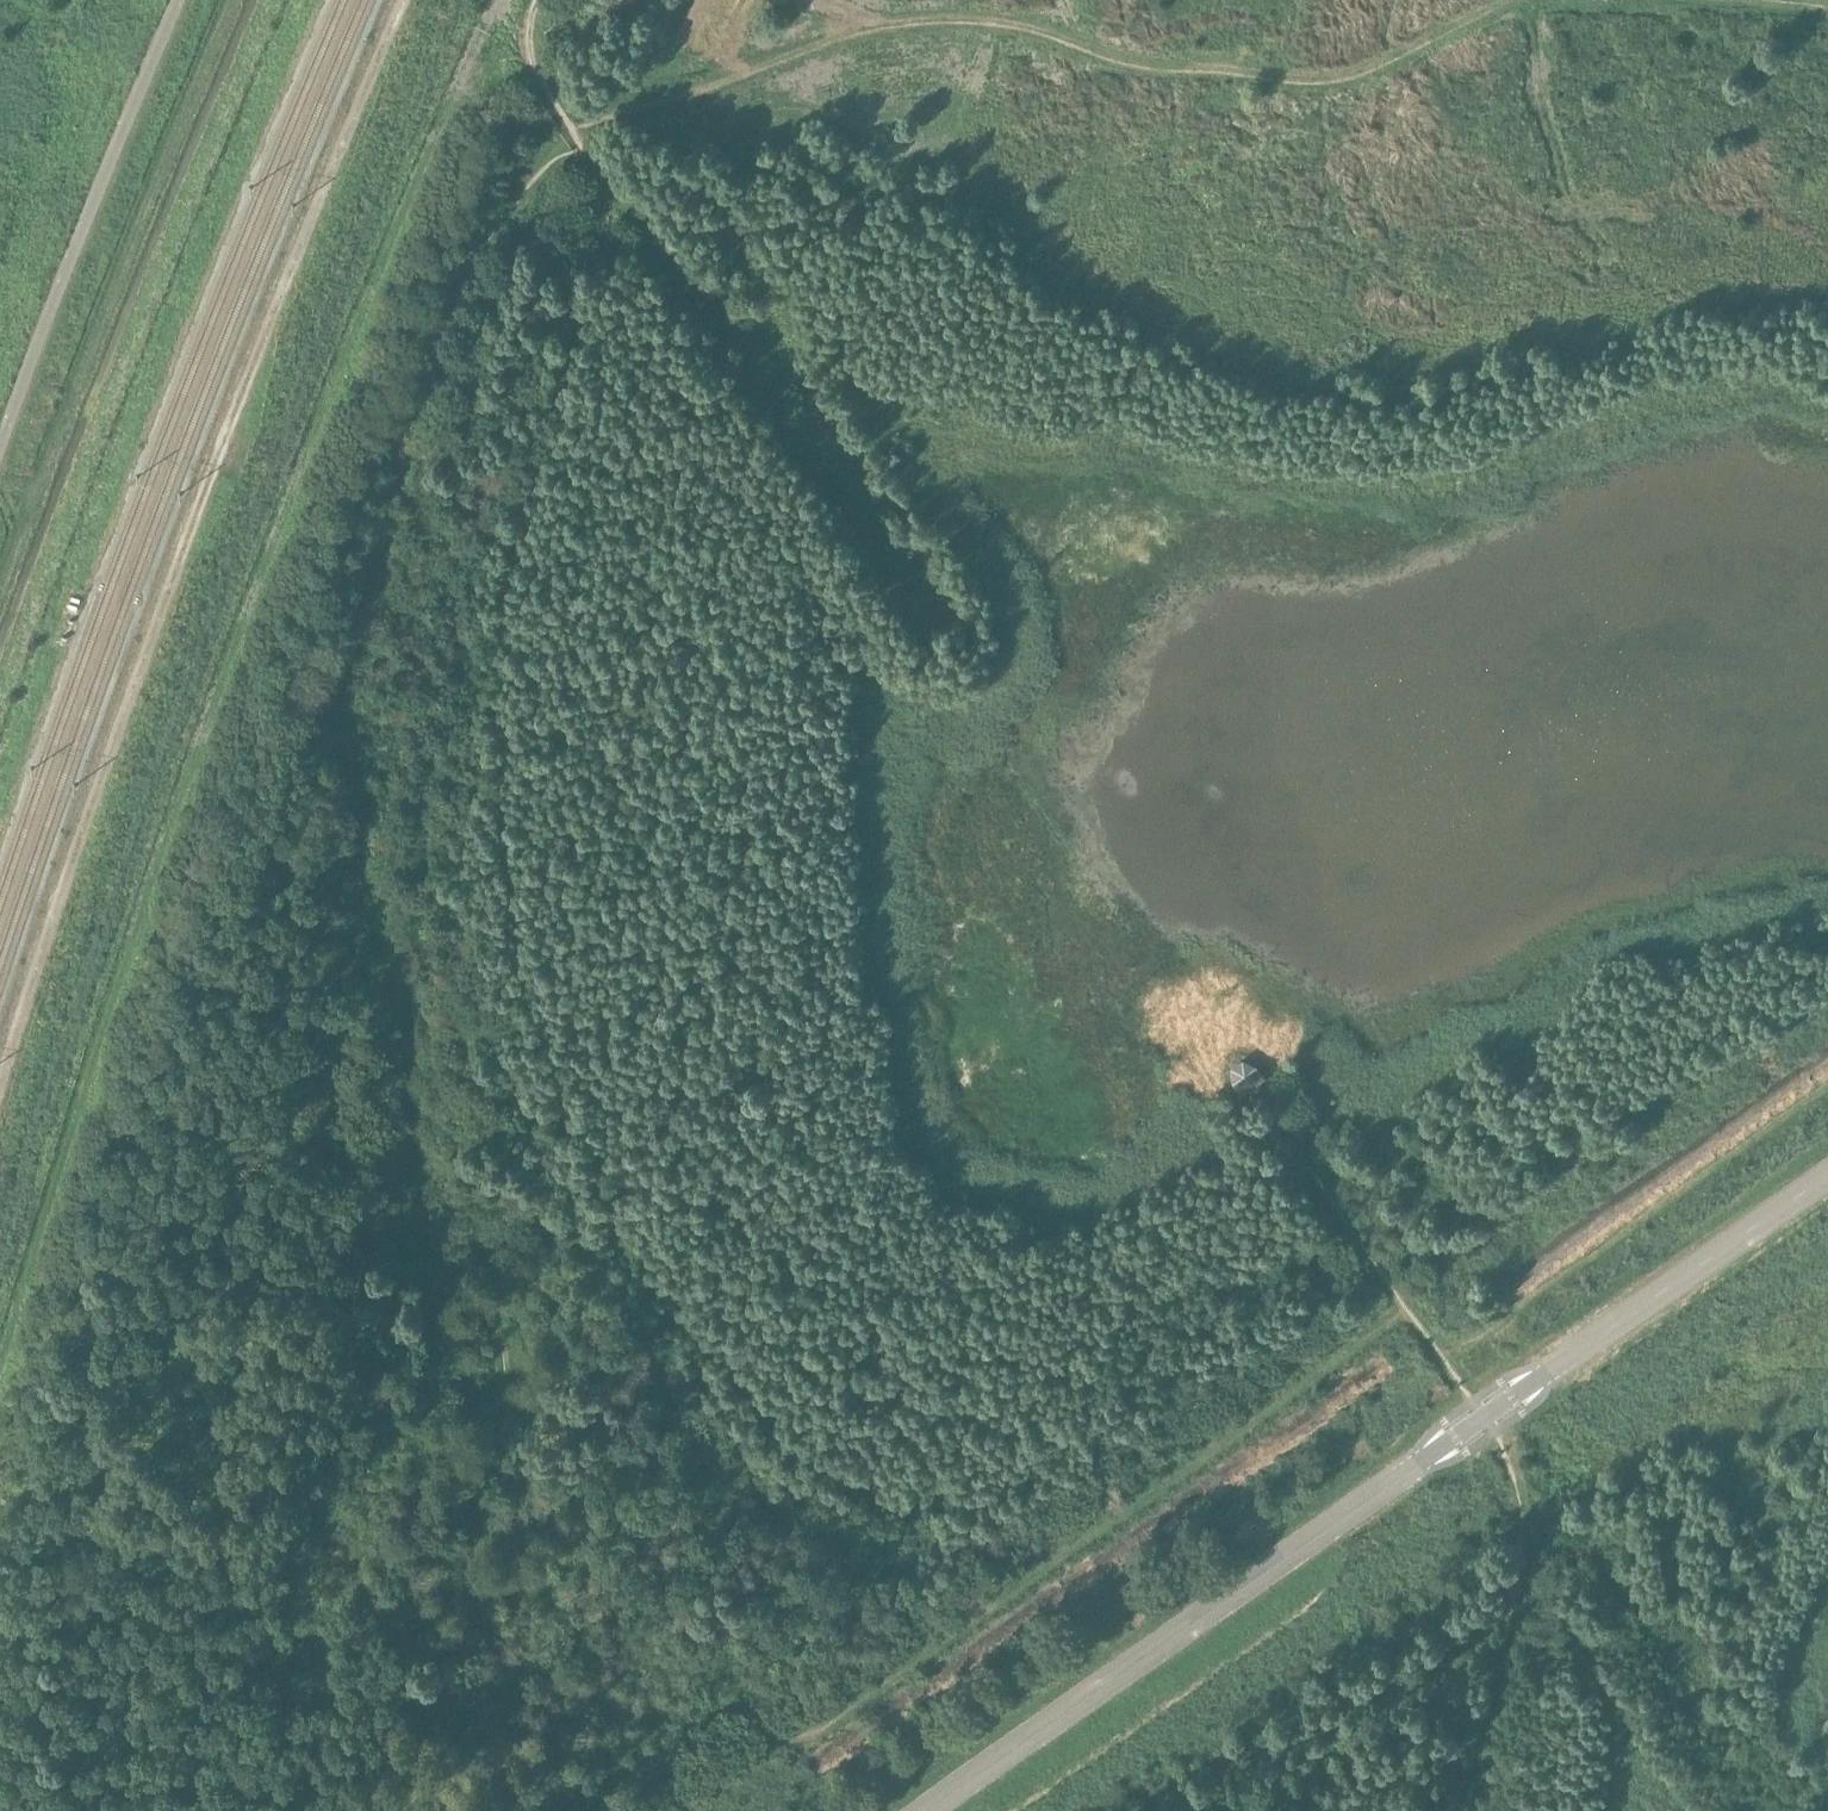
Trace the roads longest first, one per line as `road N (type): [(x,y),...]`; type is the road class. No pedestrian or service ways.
road 1 (track): [(0,1094),(137,683),(287,288),(409,0)]
road 2 (tertiary): [(916,1810),(1827,1171)]
road 3 (track): [(0,432),(168,0)]
road 4 (track): [(537,0),(521,48),(528,80),(577,140)]

